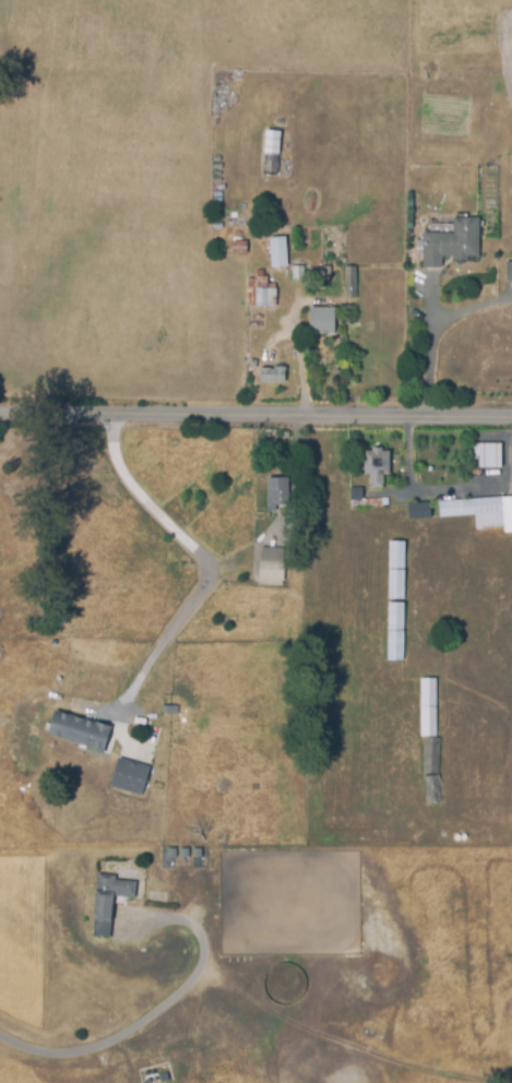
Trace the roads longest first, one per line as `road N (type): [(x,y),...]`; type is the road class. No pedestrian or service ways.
road 1 (residential): [(0,413),(511,417)]

